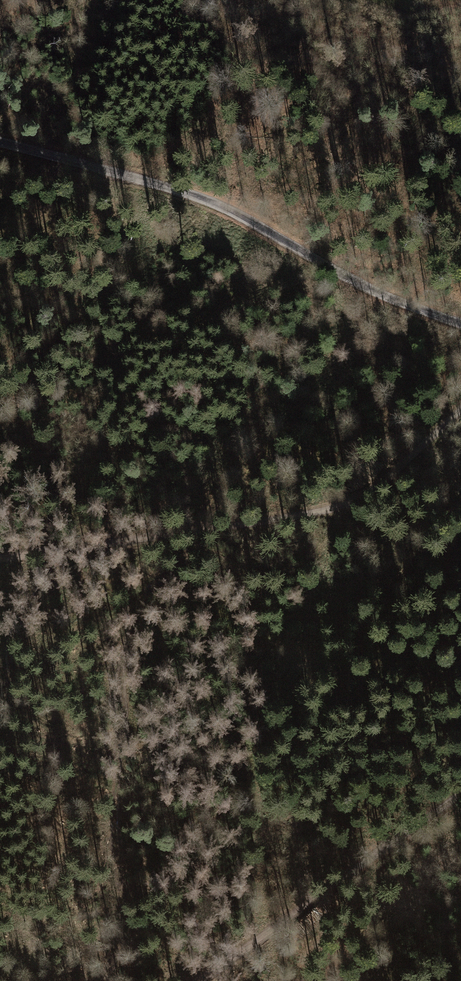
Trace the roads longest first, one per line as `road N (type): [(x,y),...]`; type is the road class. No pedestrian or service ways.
road 1 (track): [(0,558),(342,505),(384,482),(460,409)]
road 2 (unclassified): [(0,142),(216,204),(358,283),(460,325)]
road 3 (track): [(195,980),(460,795)]

